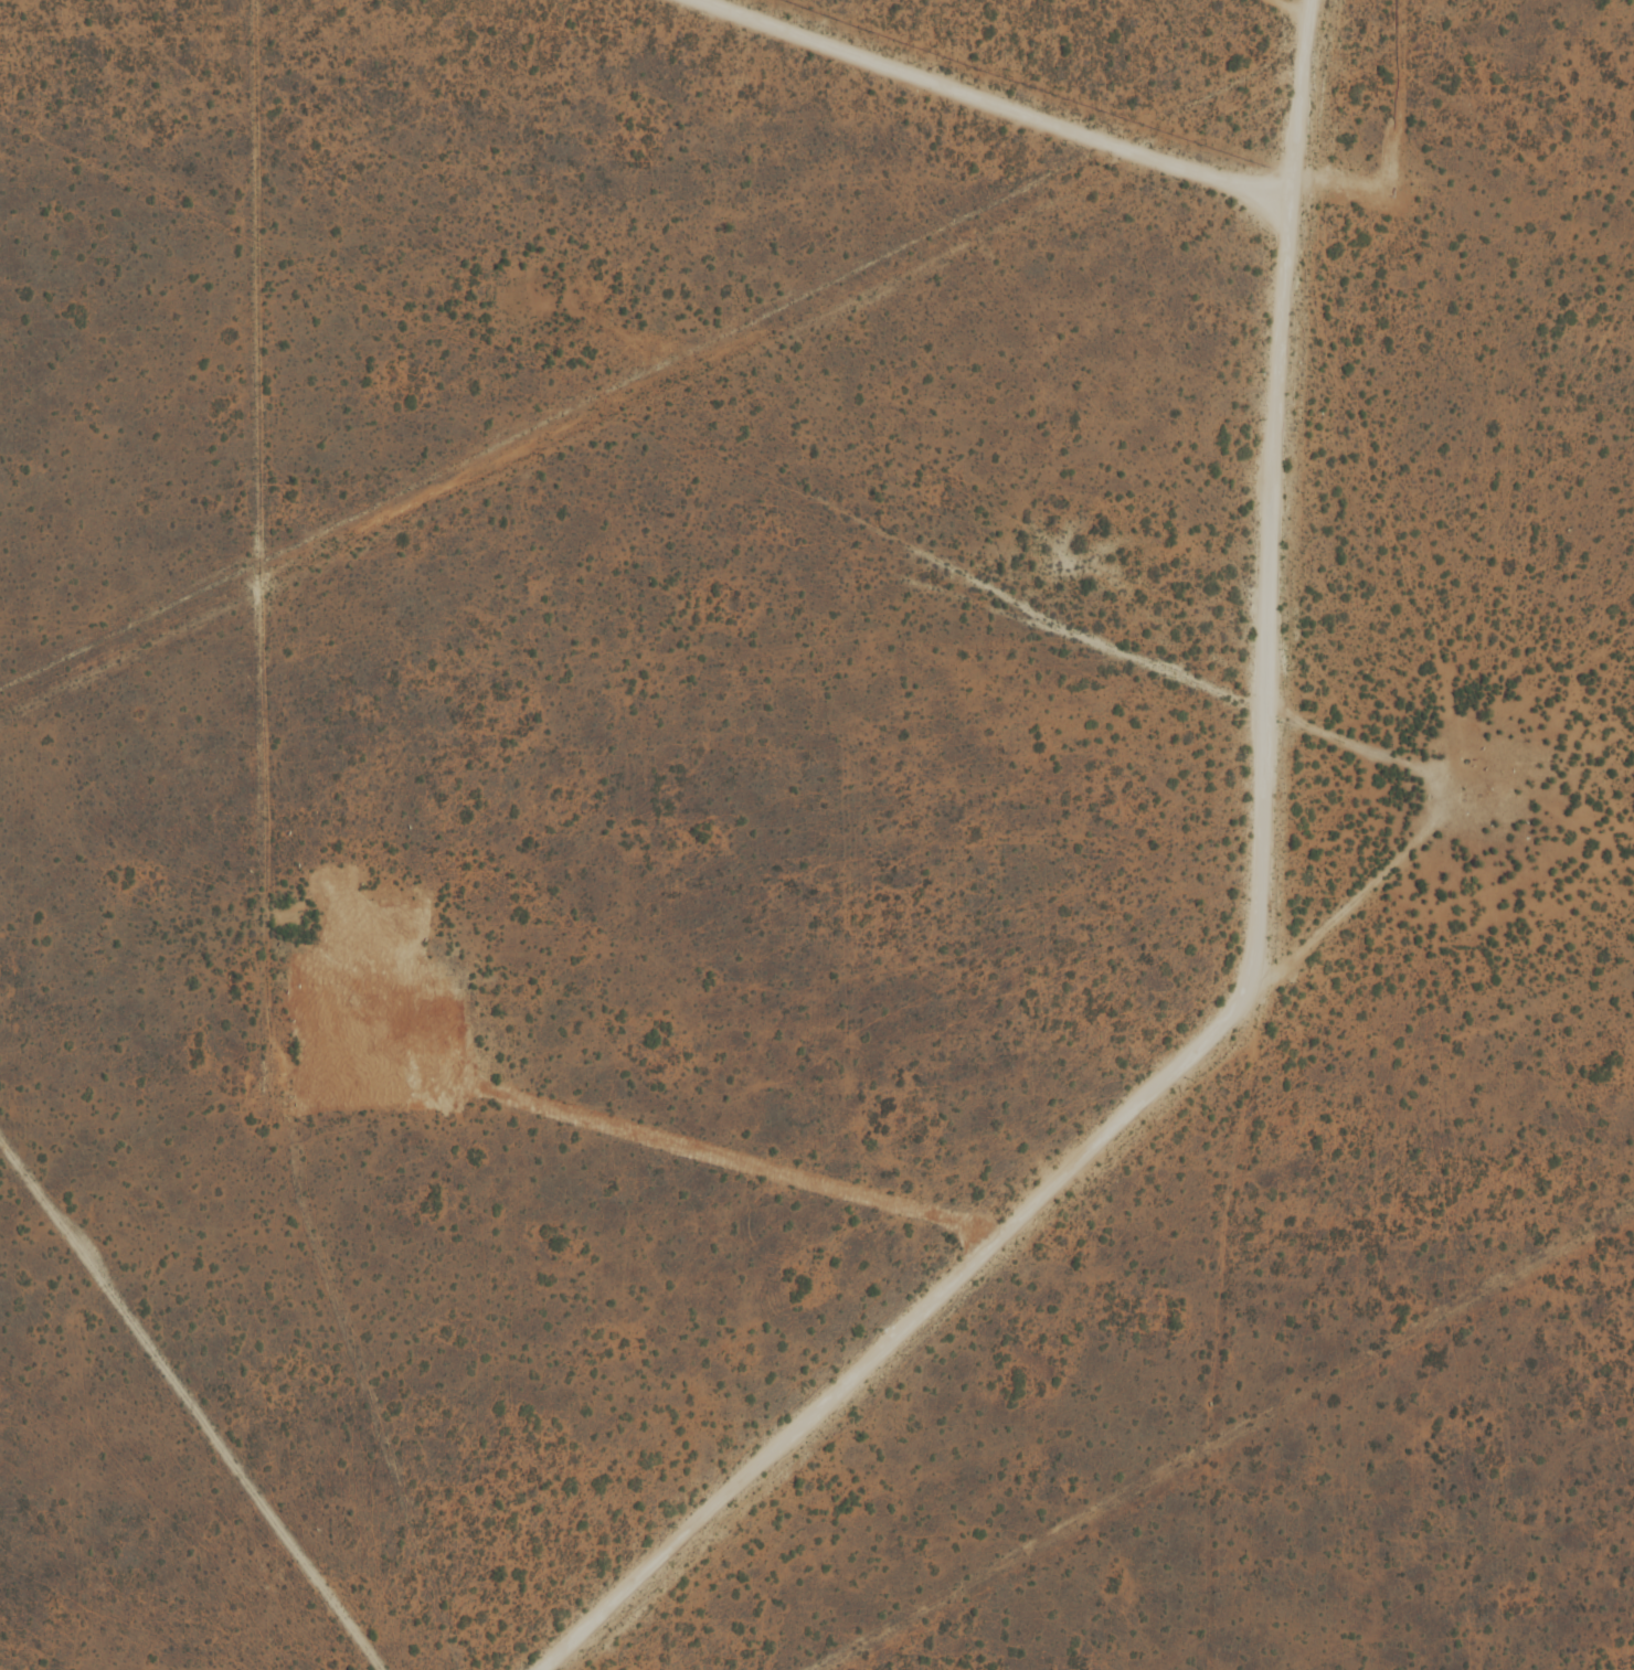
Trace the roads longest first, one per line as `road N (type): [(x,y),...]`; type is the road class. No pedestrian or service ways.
road 1 (residential): [(1322,2),(1302,121),(1252,978),(1220,1036),(548,1669)]
road 2 (residential): [(736,0),(1296,208)]

